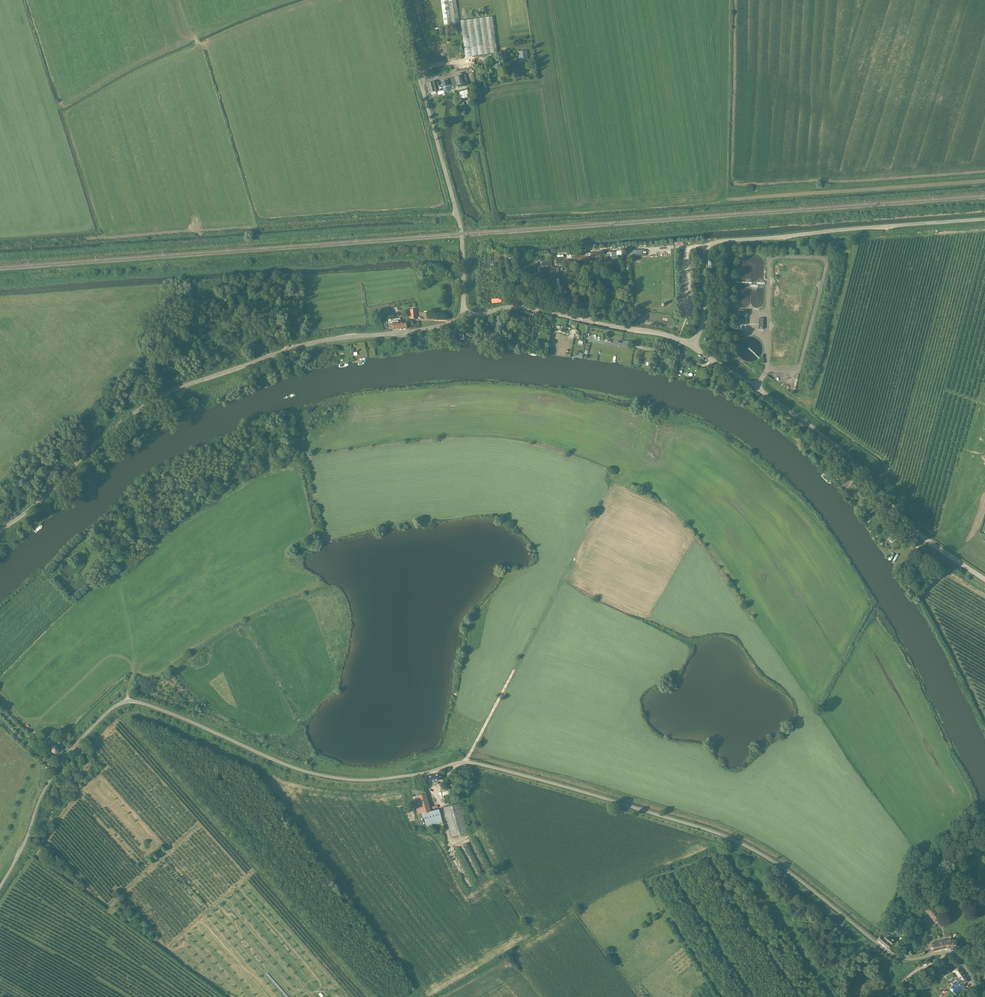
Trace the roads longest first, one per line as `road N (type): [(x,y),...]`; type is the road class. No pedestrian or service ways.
road 1 (unclassified): [(951,954),(893,955),(757,852),(600,796),(465,762),(374,780),(320,775),(136,702),(112,709),(59,763),(0,890)]
road 2 (unclassified): [(0,533),(106,434),(158,397),(317,342),(465,317)]
road 3 (track): [(0,249),(459,222)]
road 4 (unclassified): [(693,347),(704,316),(705,254),(715,243),(984,220)]
road 5 (unclassified): [(984,579),(902,520),(843,453),(693,347)]
road 6 (unclassified): [(465,317),(462,234),(401,0)]
road 7 (unclassified): [(693,347),(536,310),(465,317)]
road 8 (track): [(465,762),(562,577)]

